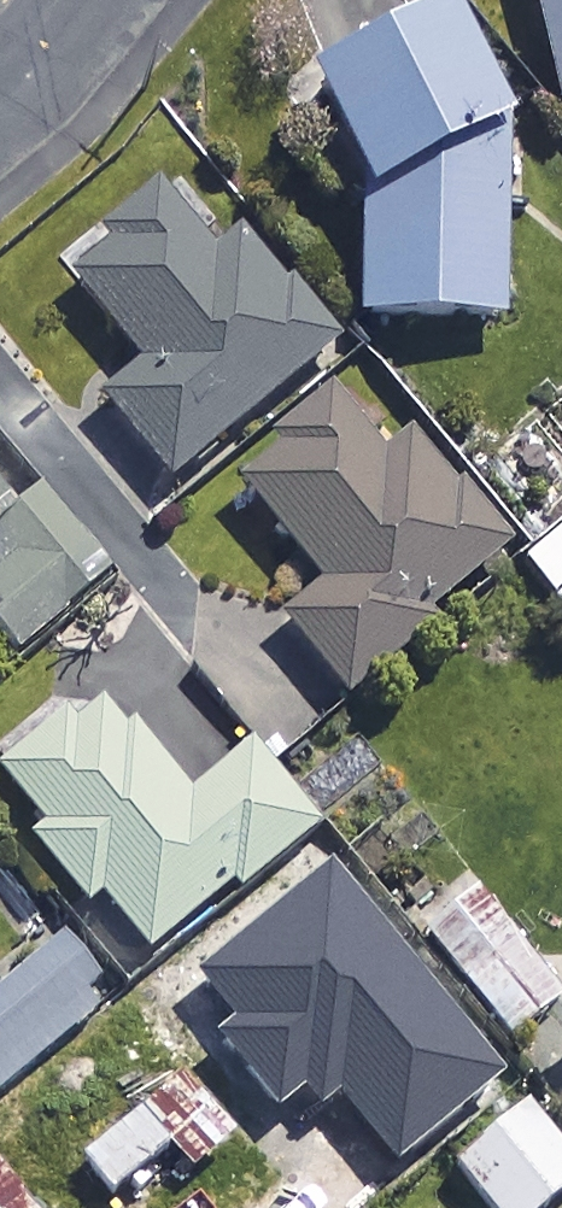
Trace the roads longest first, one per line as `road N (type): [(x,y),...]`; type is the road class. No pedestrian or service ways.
road 1 (residential): [(0,98),(93,0)]

